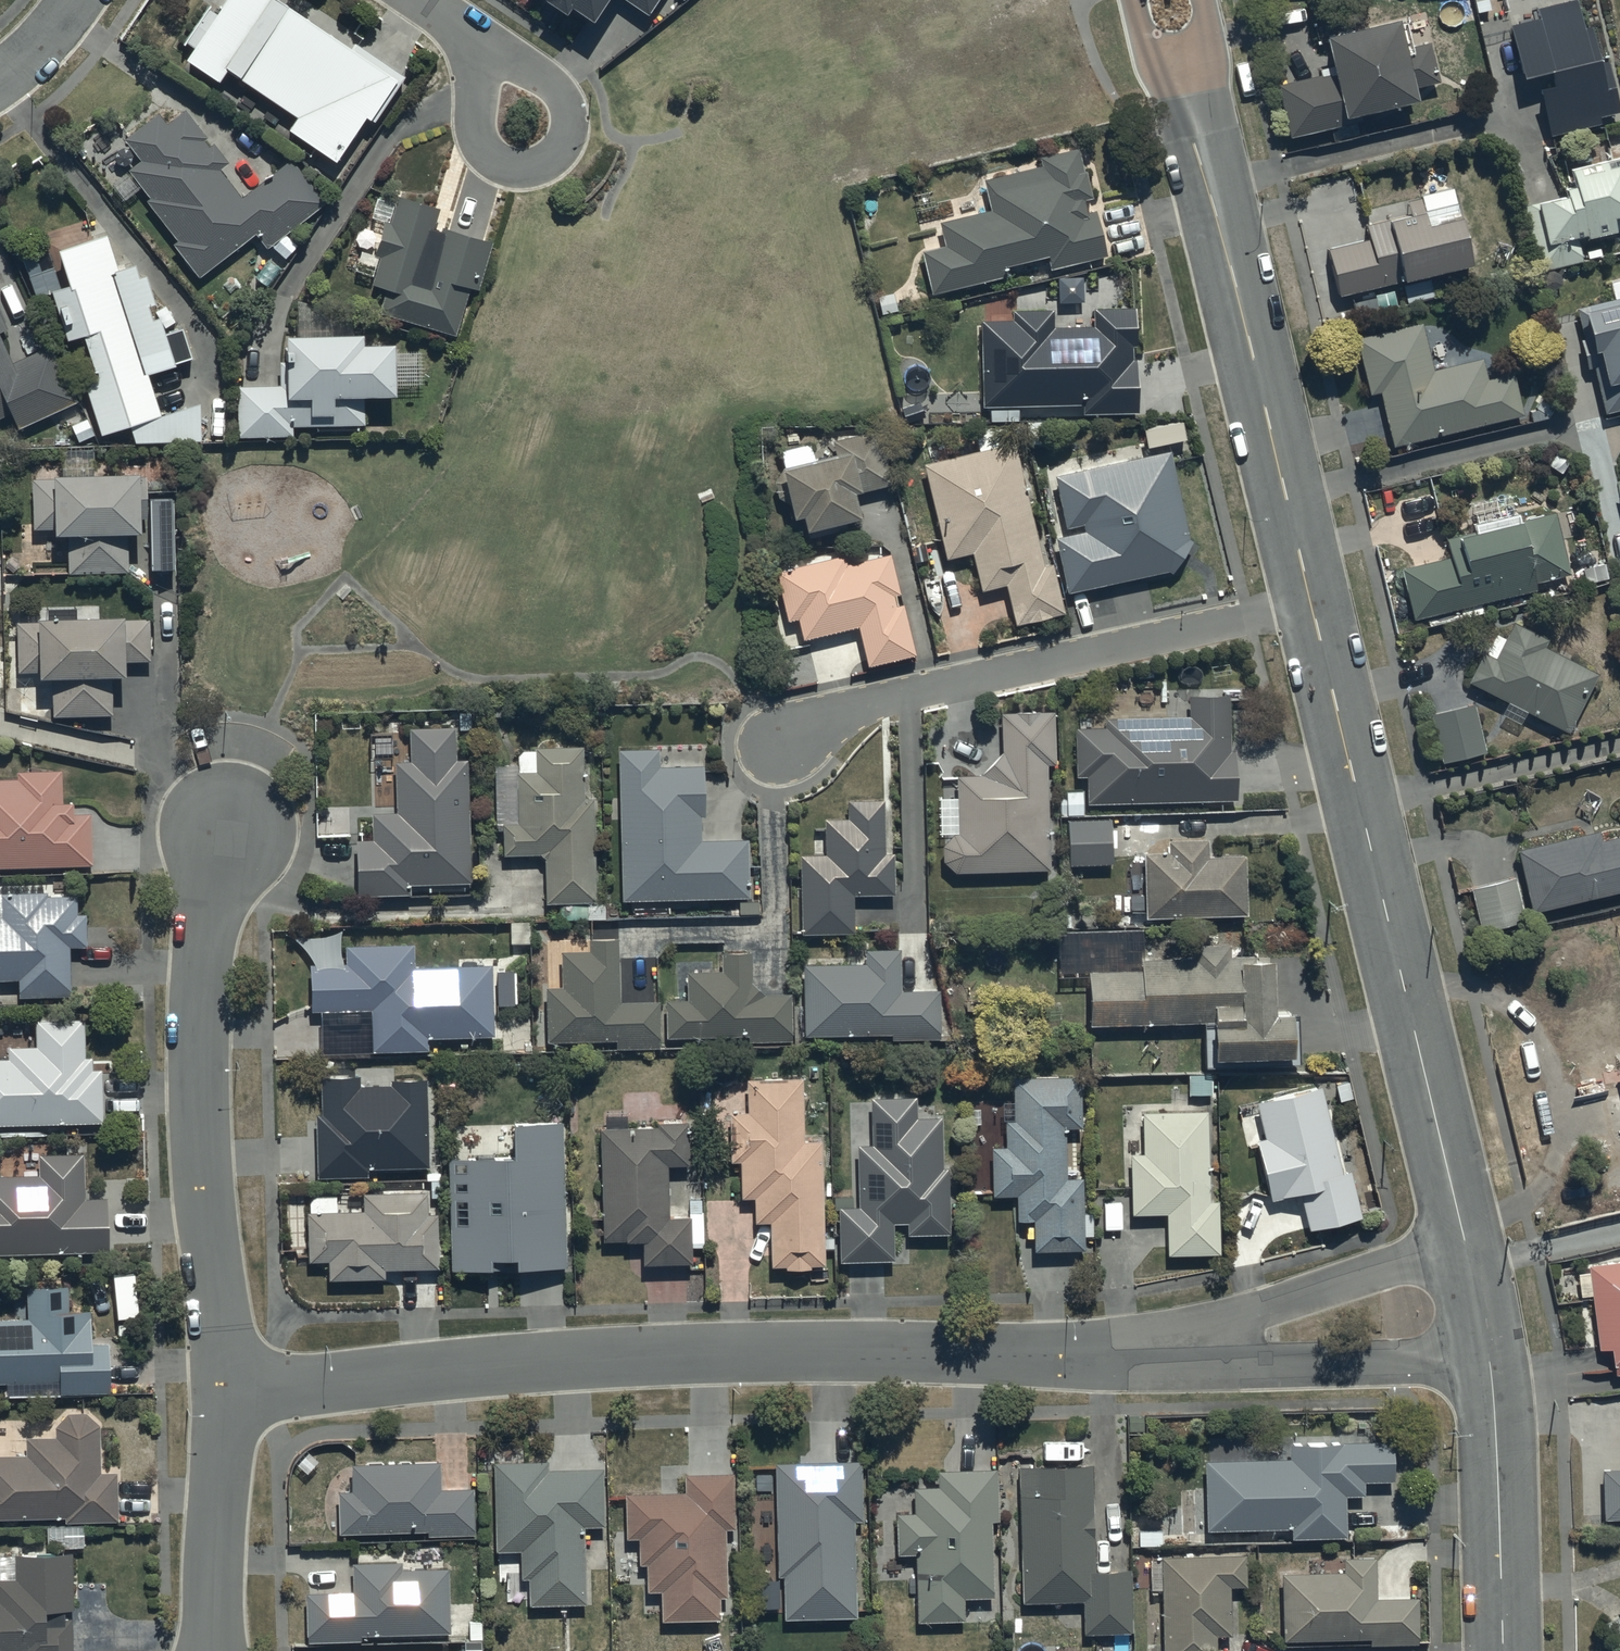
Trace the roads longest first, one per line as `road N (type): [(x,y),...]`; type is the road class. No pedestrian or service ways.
road 1 (residential): [(1130,1351),(692,1350),(227,1389)]
road 2 (tertiary): [(1465,1244),(1311,605)]
road 3 (residential): [(227,1389),(196,1039),(208,916),(232,841)]
road 4 (residential): [(1311,605),(831,713),(785,739)]
road 5 (tertiary): [(1311,605),(1212,175)]
road 6 (residential): [(1489,1358),(1239,1367),(1130,1351)]
road 7 (residential): [(1130,1351),(1465,1244)]
road 8 (tertiary): [(1502,1650),(1489,1358)]
road 9 (residential): [(227,1389),(211,1650)]
road 10 (tertiary): [(1212,175),(1146,38),(1137,0)]
road 11 (tertiary): [(1206,0),(1213,26),(1212,175)]
road 12 (residential): [(425,0),(462,36),(520,118)]

